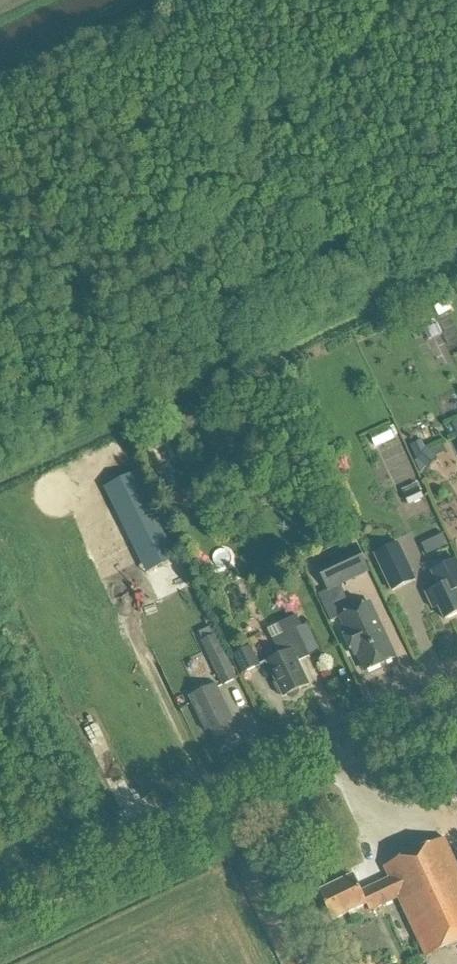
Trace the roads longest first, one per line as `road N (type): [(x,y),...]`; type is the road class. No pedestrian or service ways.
road 1 (tertiary): [(0,896),(456,682)]

